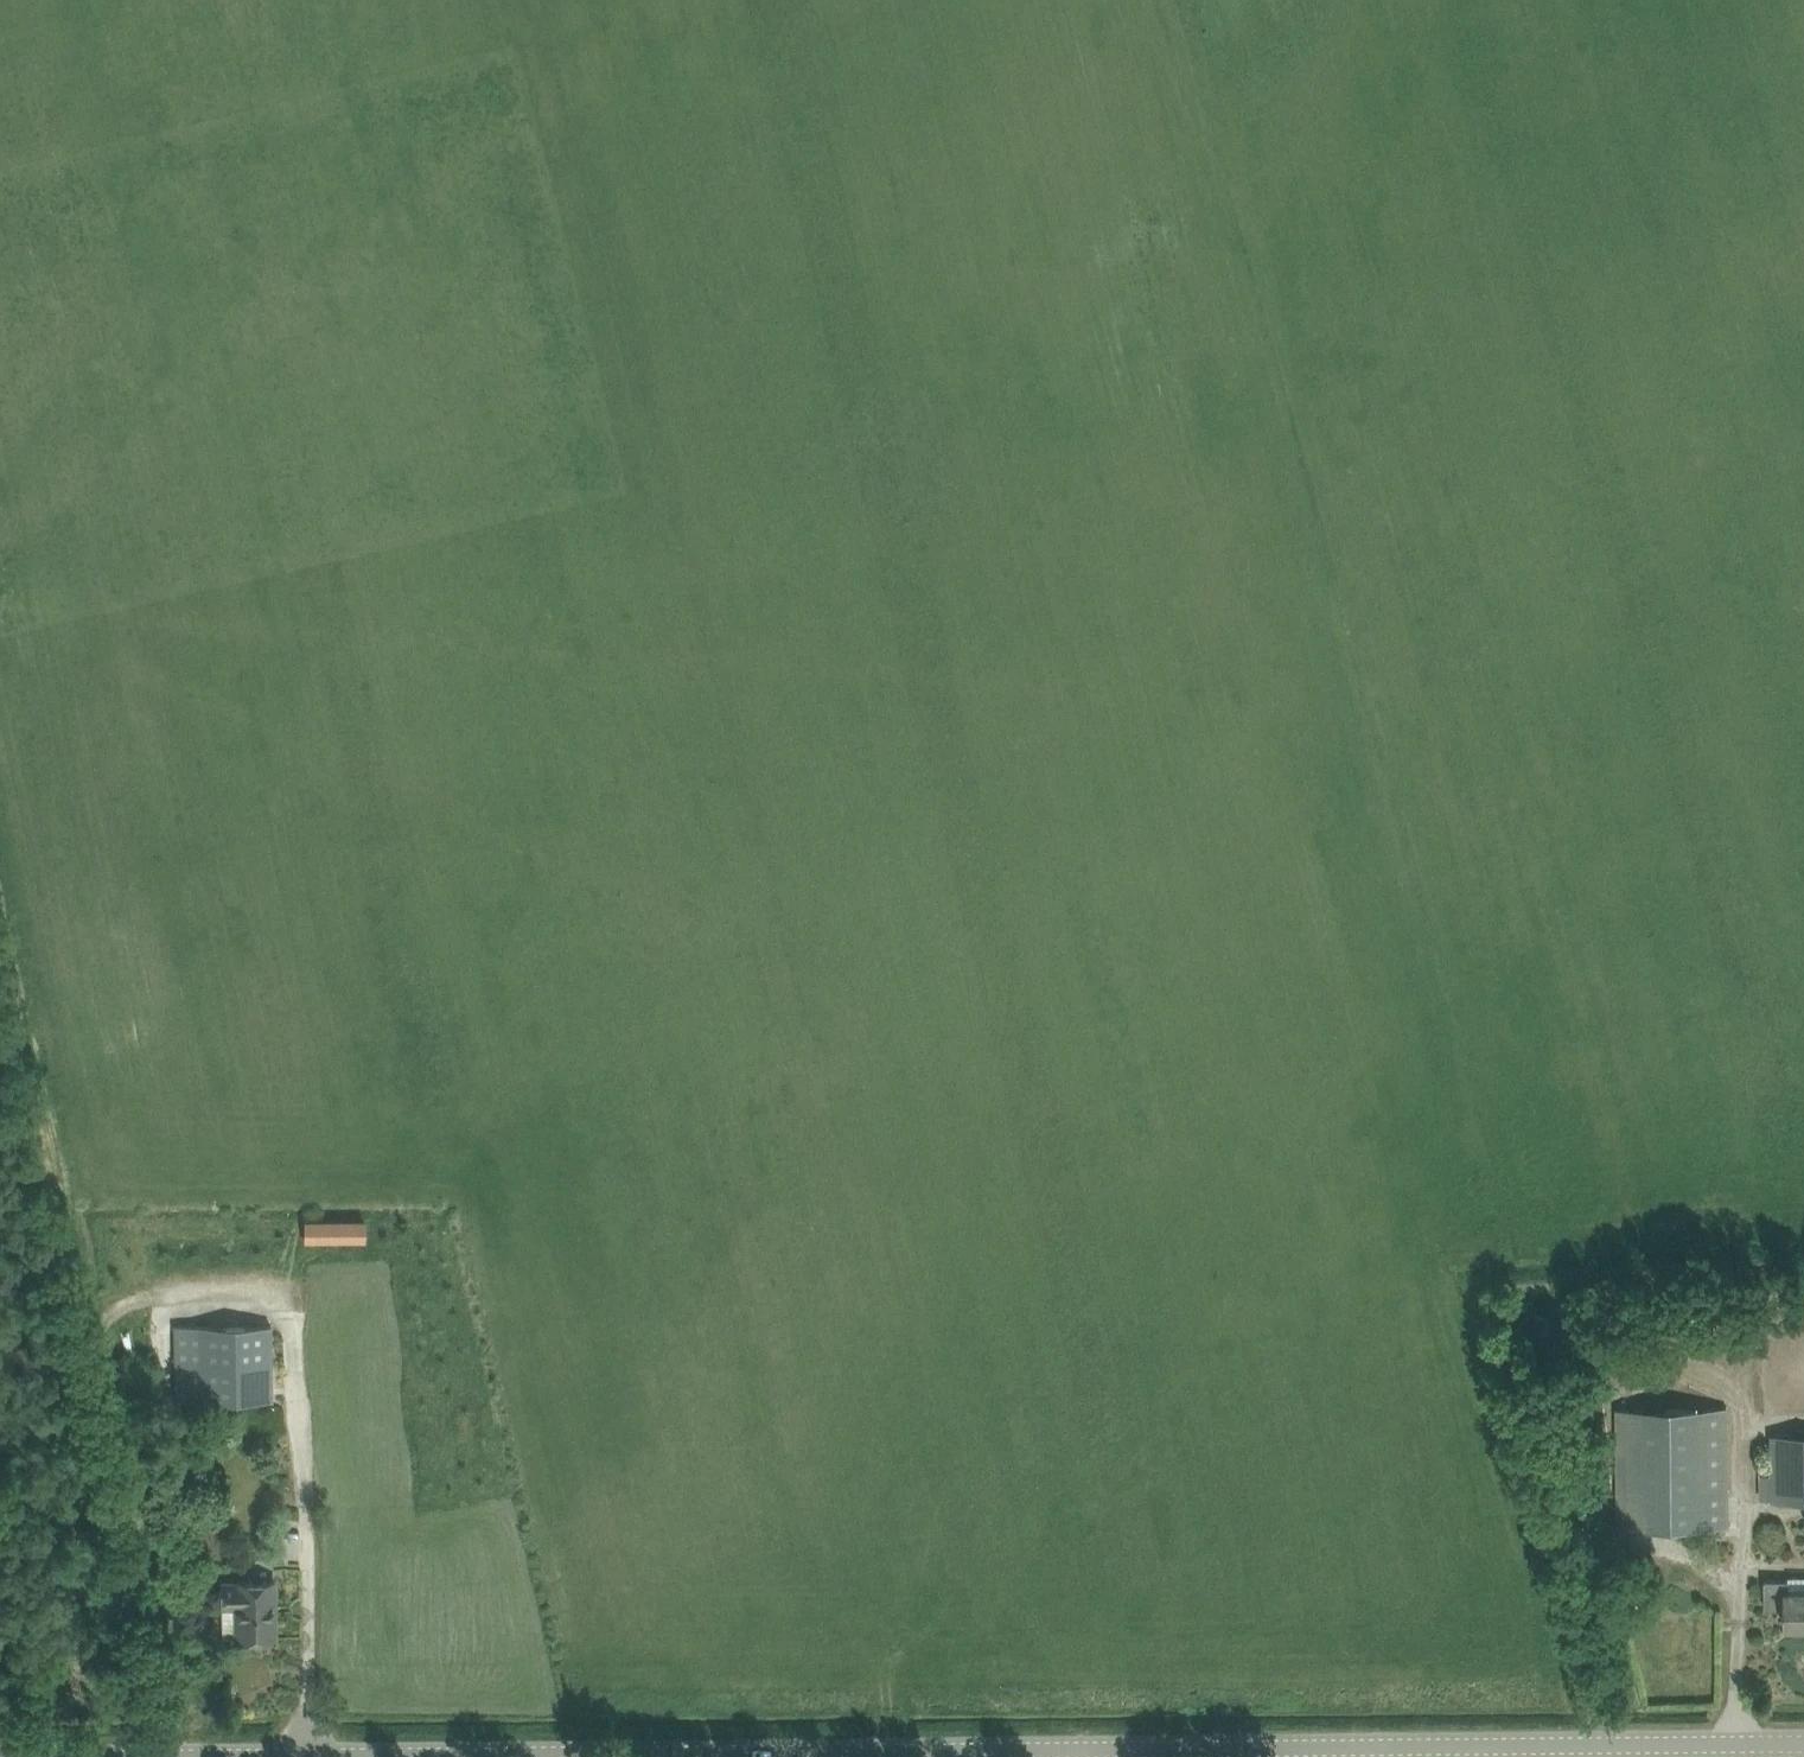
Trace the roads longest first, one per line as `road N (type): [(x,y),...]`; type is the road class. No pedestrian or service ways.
road 1 (unclassified): [(61,1756),(1803,1741)]

